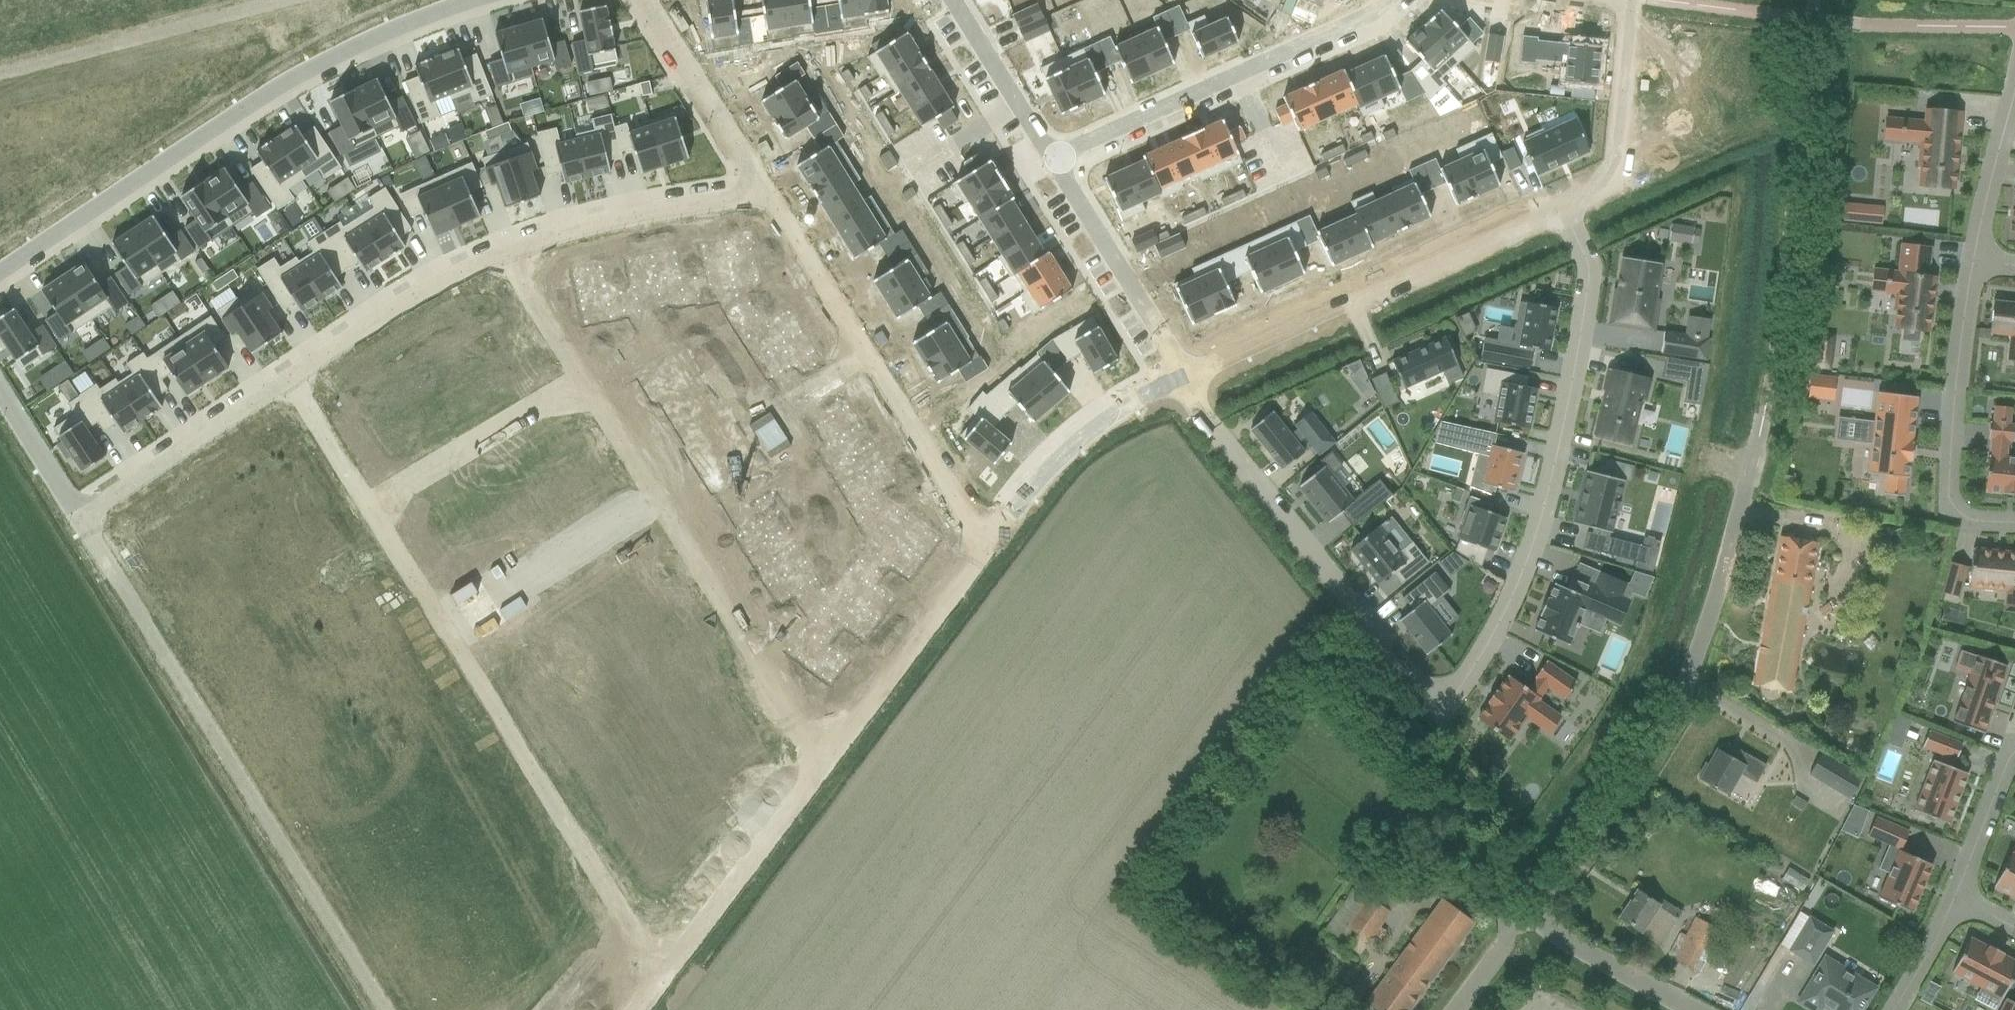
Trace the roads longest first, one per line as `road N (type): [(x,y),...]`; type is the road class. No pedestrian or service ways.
road 1 (residential): [(1181,377),(1428,698),(1492,626),(1544,496),(1586,346),(1586,266),(1565,208)]
road 2 (residential): [(1686,1009),(1546,939),(1537,922),(1540,903),(1667,729),(1716,601),(1753,453)]
road 3 (residential): [(294,384),(659,970)]
road 4 (residential): [(818,759),(509,256)]
road 5 (residential): [(81,522),(384,1009)]
road 6 (residential): [(463,0),(297,68),(0,269)]
road 7 (residential): [(1181,377),(1565,208)]
road 8 (residential): [(982,536),(774,201)]
road 9 (residential): [(1049,157),(1312,49),(1386,0)]
road 10 (residential): [(2014,521),(1978,520),(1950,501),(1973,261)]
road 11 (residential): [(818,759),(982,536)]
road 12 (residential): [(265,0),(0,72)]
road 13 (residential): [(774,201),(652,219),(509,256)]
road 14 (residential): [(659,970),(818,759)]
road 15 (residential): [(982,536),(1048,453),(1082,426),(1181,377)]
road 16 (residential): [(1049,157),(1181,377)]
road 17 (residential): [(294,384),(81,522)]
road 18 (residential): [(509,256),(294,384)]
road 19 (residential): [(1565,208),(1609,184),(1632,0)]
road 20 (residential): [(774,201),(653,0)]
road 21 (residential): [(957,0),(1049,157)]
road 22 (residential): [(1973,261),(2014,87)]
road 23 (residential): [(1956,896),(2014,749)]
road 24 (residential): [(0,388),(81,522)]
road 25 (residential): [(1894,1009),(1956,896)]

